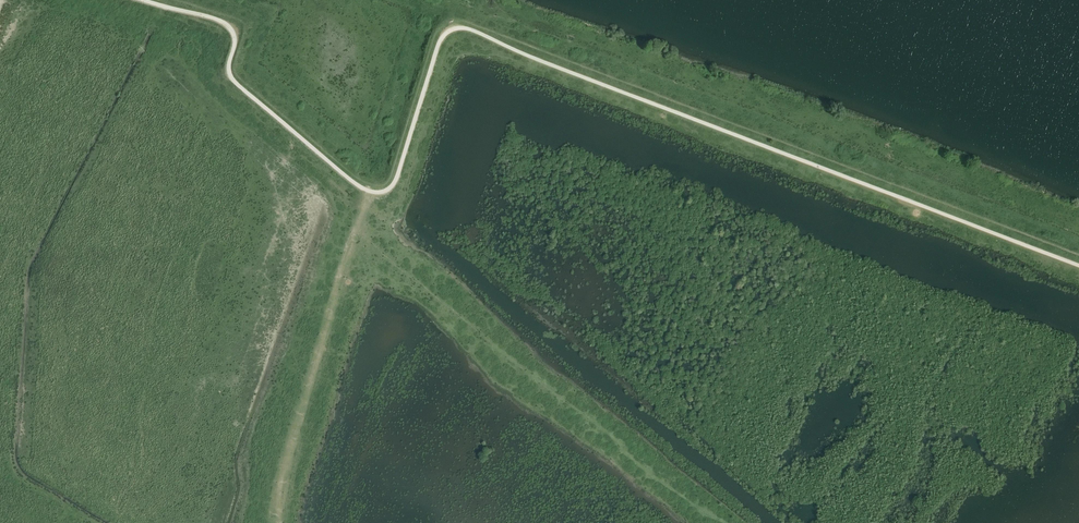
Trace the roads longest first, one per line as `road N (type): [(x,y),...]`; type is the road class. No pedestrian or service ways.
road 1 (track): [(1078,265),(464,27),(440,40),(395,182),(369,191)]
road 2 (track): [(143,0),(227,25),(235,38),(233,81),(369,191)]
road 3 (track): [(277,522),(286,458),(352,245)]

